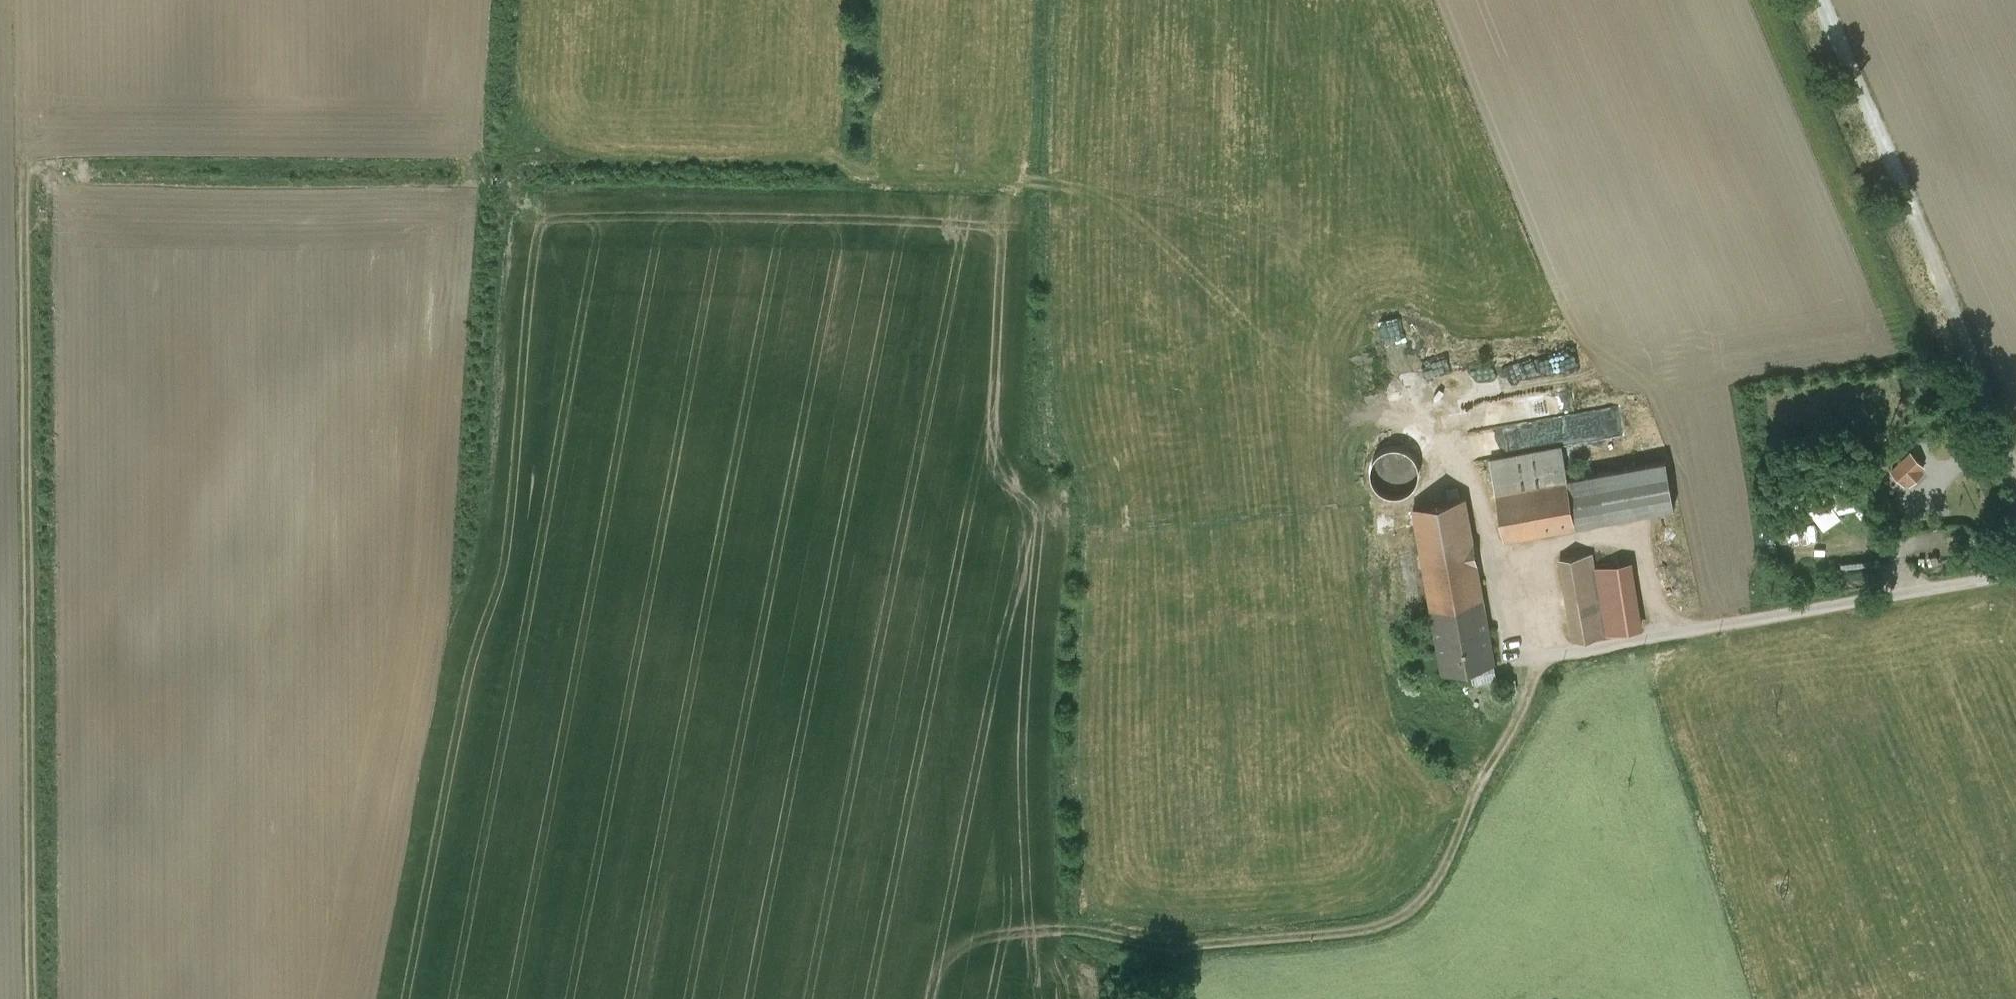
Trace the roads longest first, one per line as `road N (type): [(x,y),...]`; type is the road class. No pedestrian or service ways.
road 1 (track): [(1143,998),(1151,967),(1170,943),(1358,926),(1395,915),(1428,889),(1523,707),(1543,649)]
road 2 (track): [(1998,419),(1819,0)]

